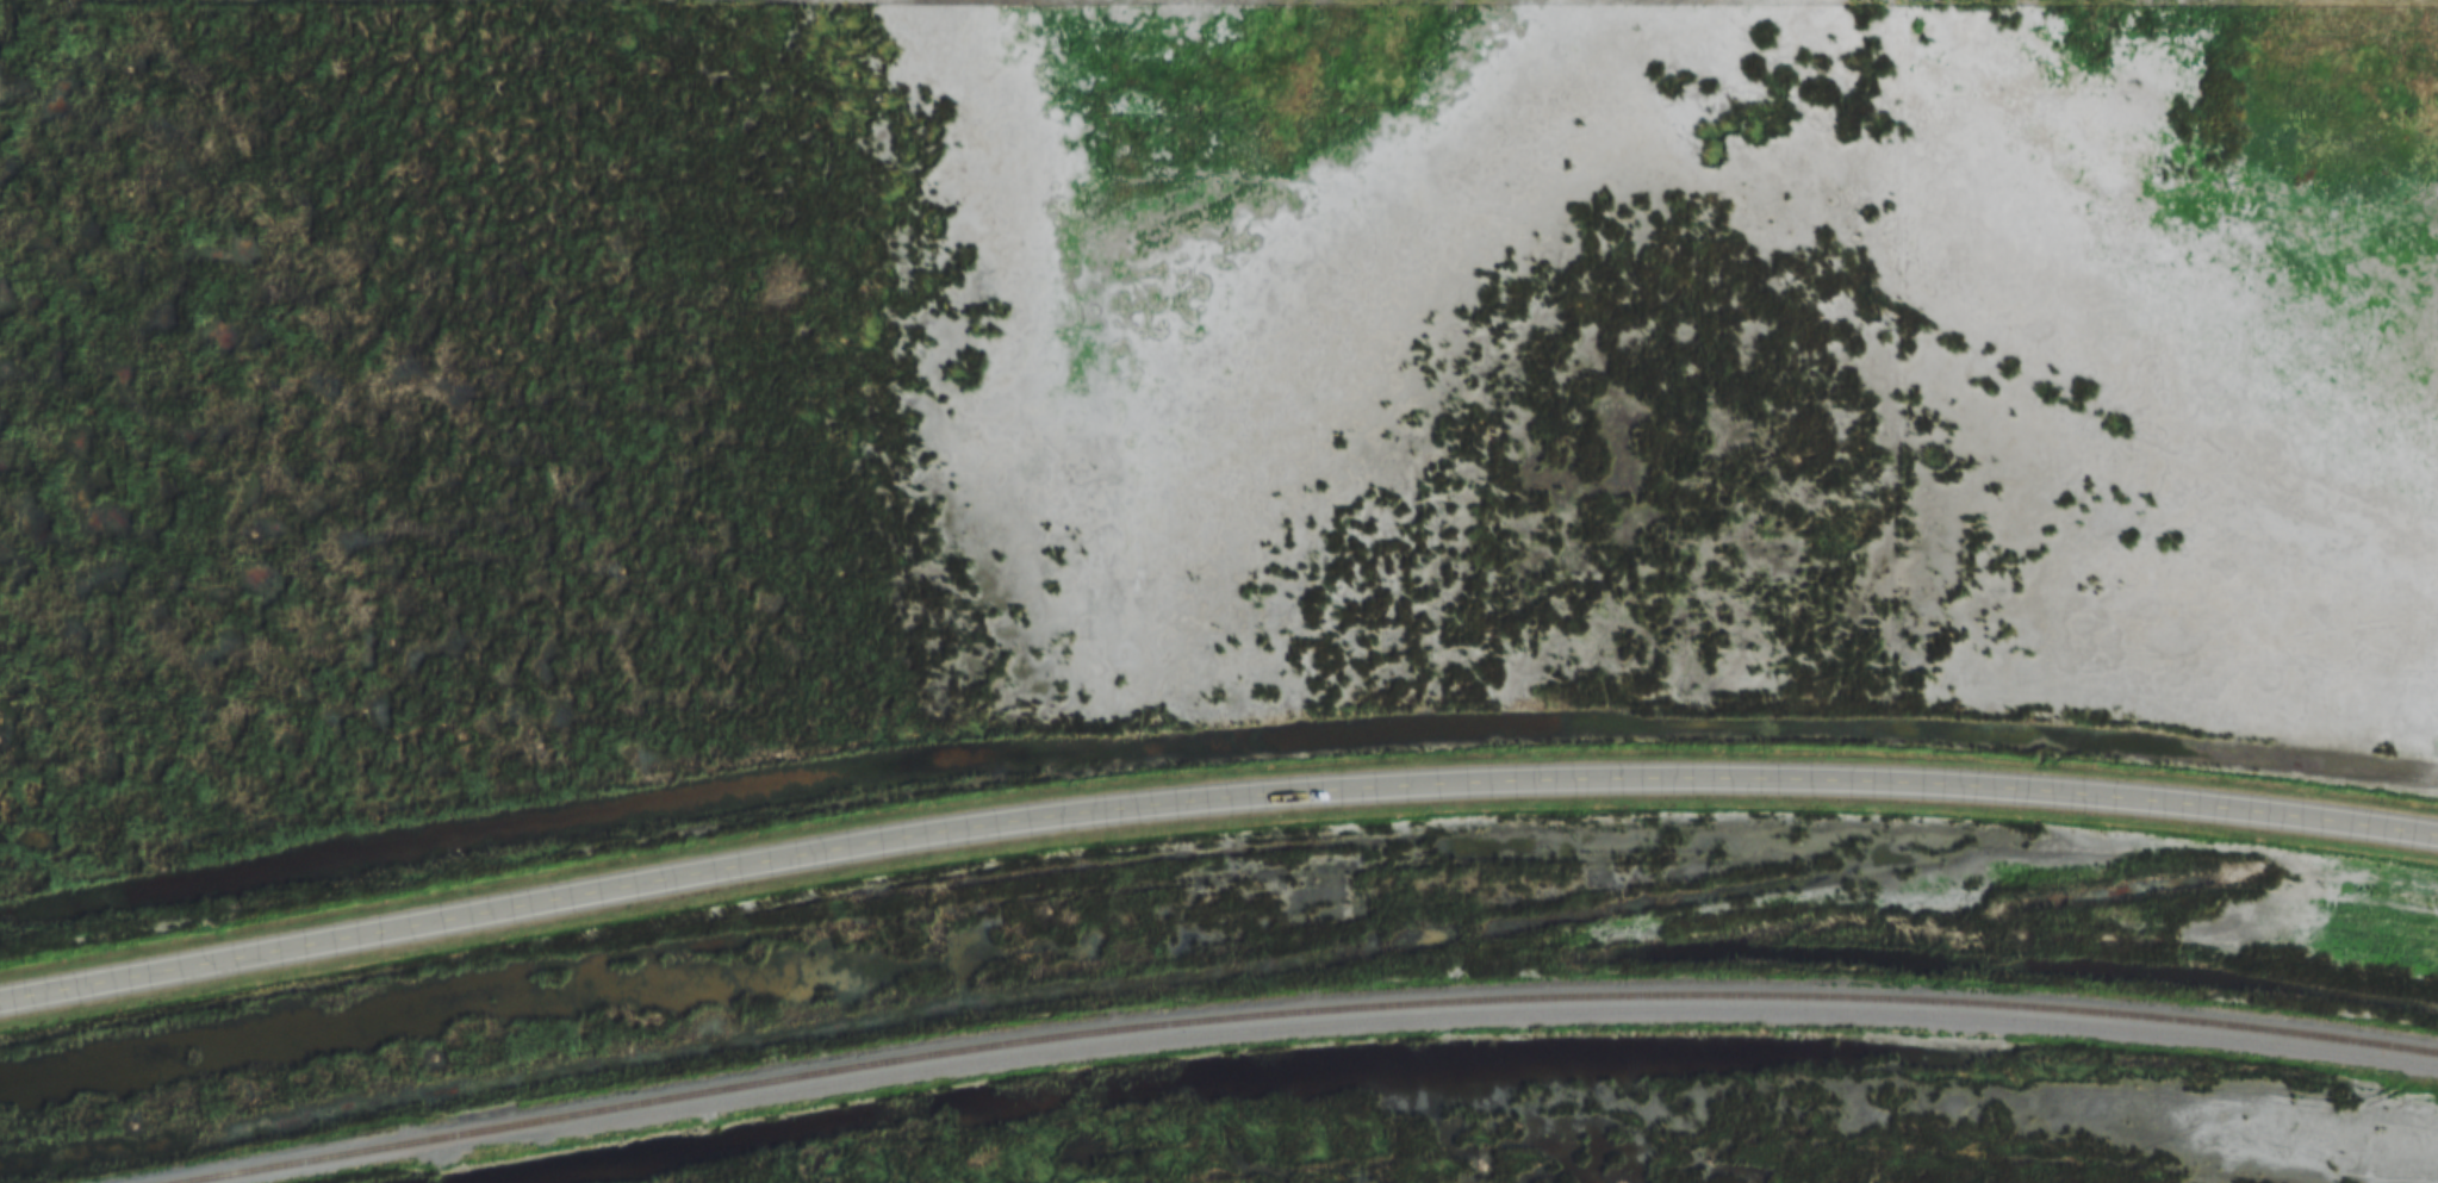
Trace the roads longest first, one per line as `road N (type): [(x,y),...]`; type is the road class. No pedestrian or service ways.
road 1 (secondary): [(2437,838),(1929,776),(1684,770),(1442,777),(1082,805),(848,840),(0,995)]

